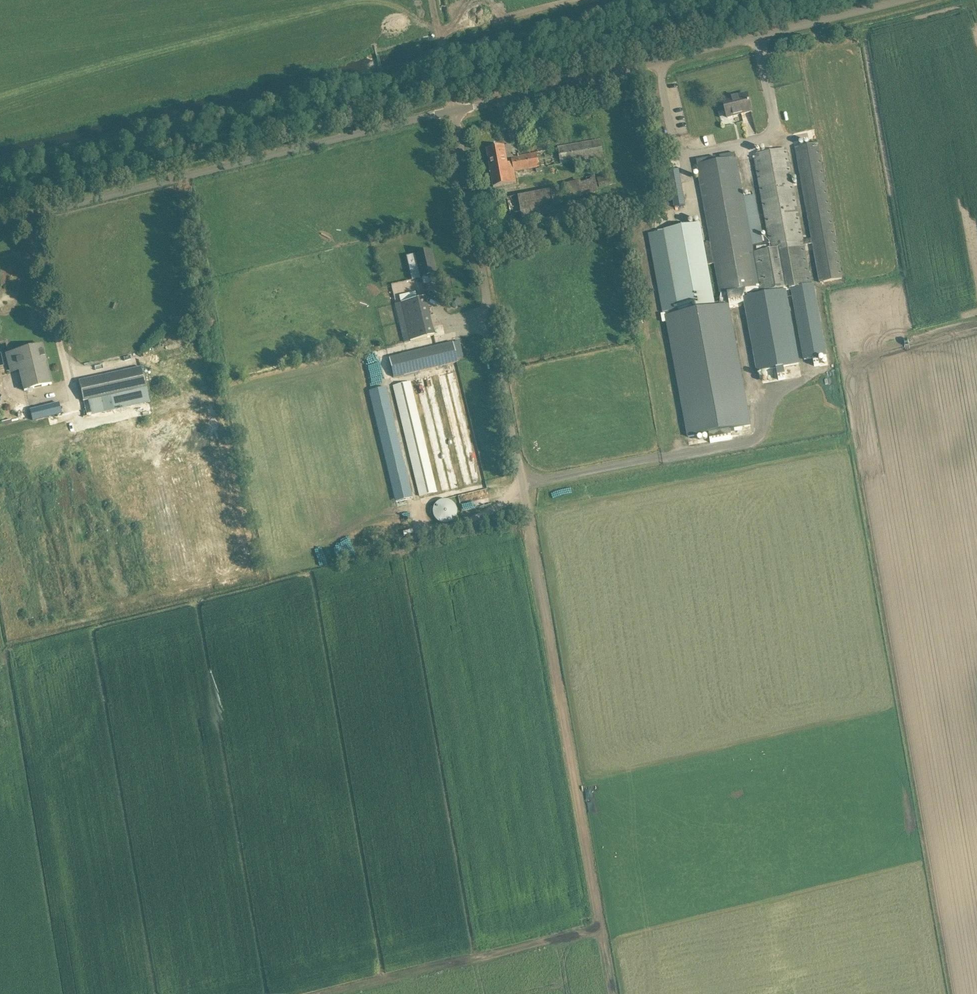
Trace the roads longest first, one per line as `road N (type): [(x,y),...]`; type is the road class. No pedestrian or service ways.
road 1 (track): [(458,110),(618,993)]
road 2 (unclassified): [(458,110),(921,0)]
road 3 (unclassified): [(458,110),(0,225)]

